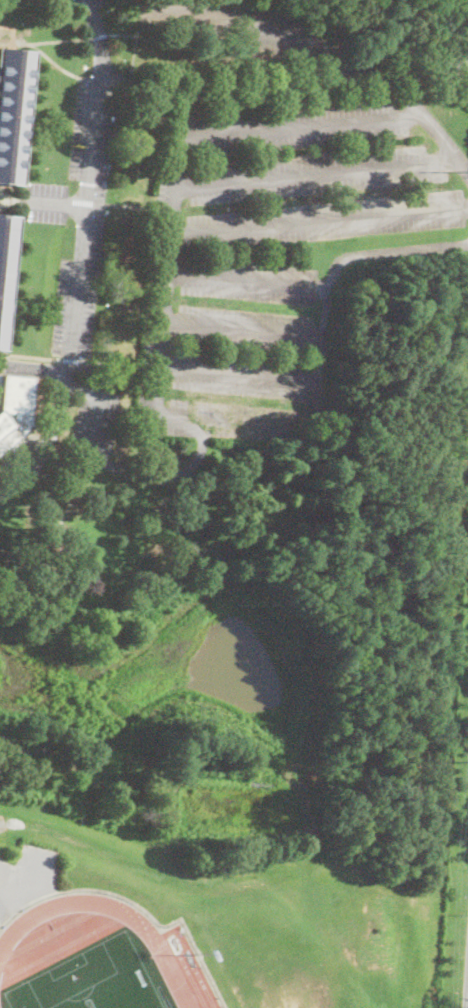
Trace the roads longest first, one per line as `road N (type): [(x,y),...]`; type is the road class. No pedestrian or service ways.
road 1 (residential): [(84,0),(100,48),(65,383),(30,474),(0,493)]
road 2 (residential): [(467,61),(229,92),(176,93),(98,78)]

